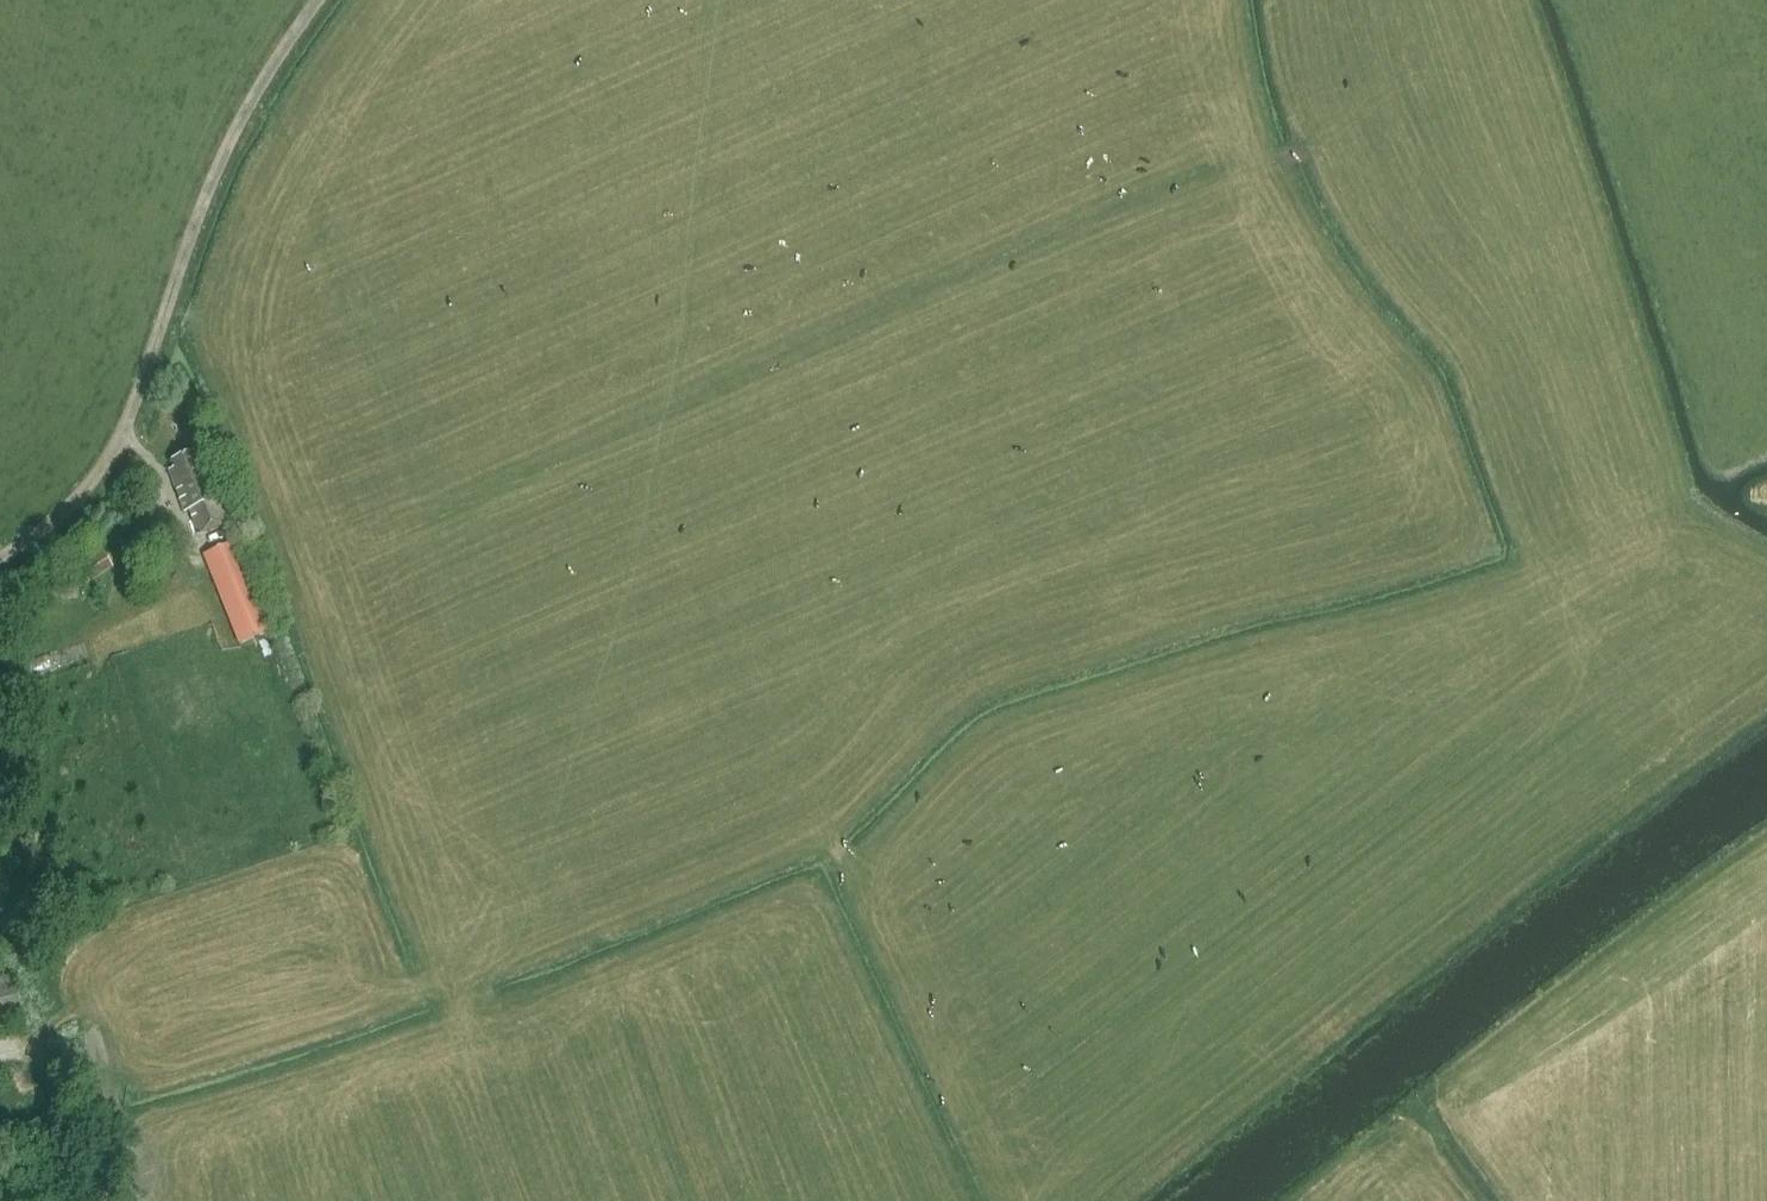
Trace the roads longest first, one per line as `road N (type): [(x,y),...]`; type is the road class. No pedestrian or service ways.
road 1 (unclassified): [(0,556),(70,506),(110,459),(223,157),(316,0)]

